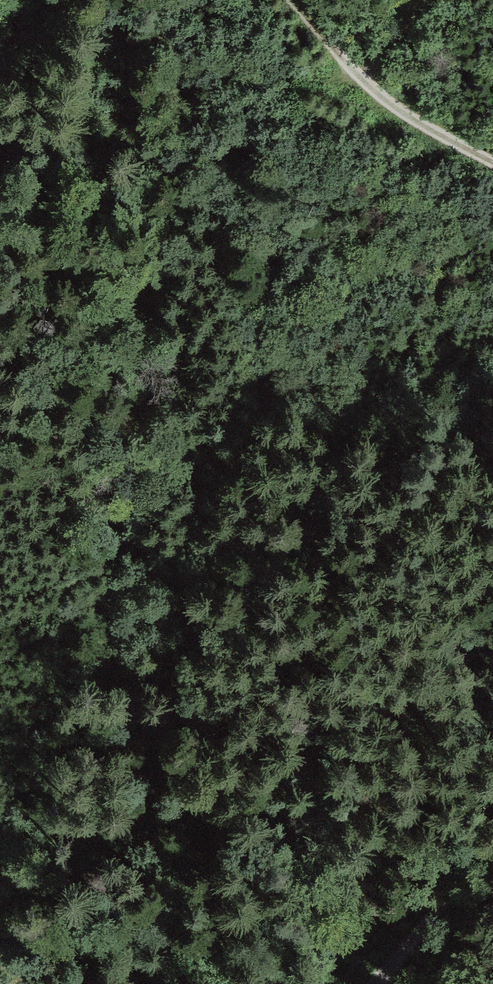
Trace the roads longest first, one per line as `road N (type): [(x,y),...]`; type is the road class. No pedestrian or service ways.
road 1 (track): [(351,65),(332,75),(237,69),(205,75),(191,90),(186,132),(199,204),(253,344),(260,397),(197,549),(142,724),(177,983)]
road 2 (track): [(284,0),(369,82),(492,158)]
road 3 (track): [(492,844),(374,983)]

